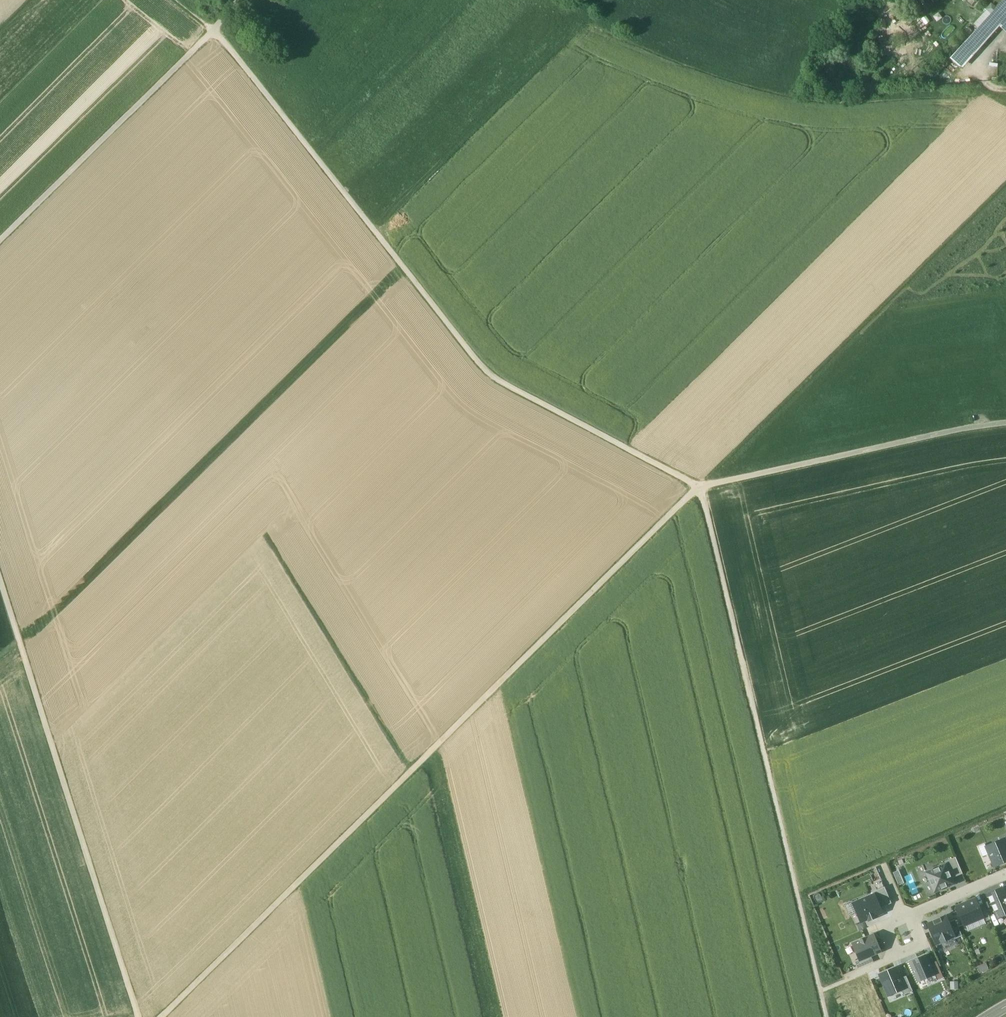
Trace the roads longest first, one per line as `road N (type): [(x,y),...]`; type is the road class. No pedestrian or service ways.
road 1 (track): [(703,490),(161,1016)]
road 2 (track): [(703,490),(490,377),(213,31)]
road 3 (track): [(826,1016),(703,490)]
road 4 (track): [(0,575),(140,1016)]
road 5 (track): [(1005,185),(703,490)]
road 6 (track): [(1005,424),(703,490)]
road 7 (track): [(0,241),(213,31)]

